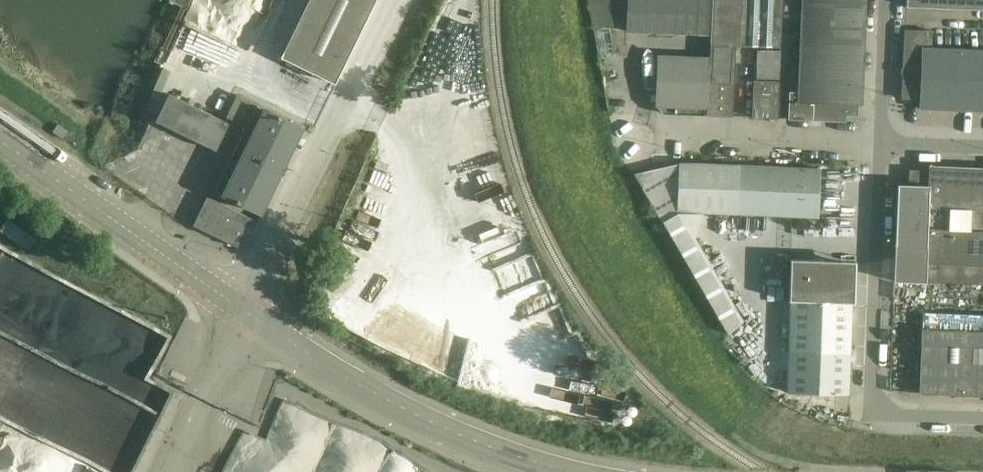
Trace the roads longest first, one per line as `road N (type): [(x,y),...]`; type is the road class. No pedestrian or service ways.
road 1 (unclassified): [(882,144),(872,414),(982,417)]
road 2 (unclassified): [(238,307),(400,407),(573,471)]
road 3 (unclassified): [(238,307),(388,0)]
road 4 (unclassified): [(0,142),(238,307)]
road 5 (unclassified): [(882,144),(659,134)]
road 6 (unclassified): [(885,0),(882,144)]

